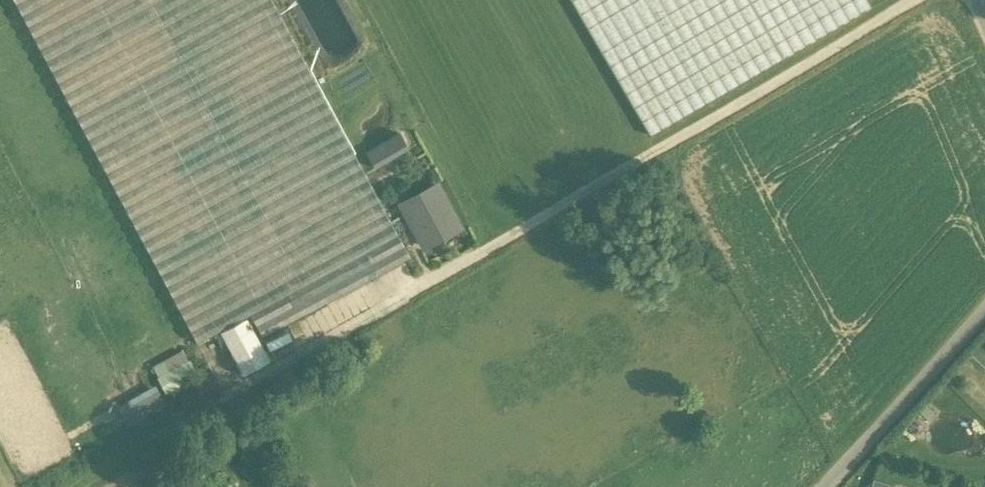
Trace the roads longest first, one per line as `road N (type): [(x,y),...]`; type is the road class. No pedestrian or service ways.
road 1 (unclassified): [(913,0),(228,401)]
road 2 (unclassified): [(832,486),(984,311)]
road 3 (track): [(228,401),(83,486)]

